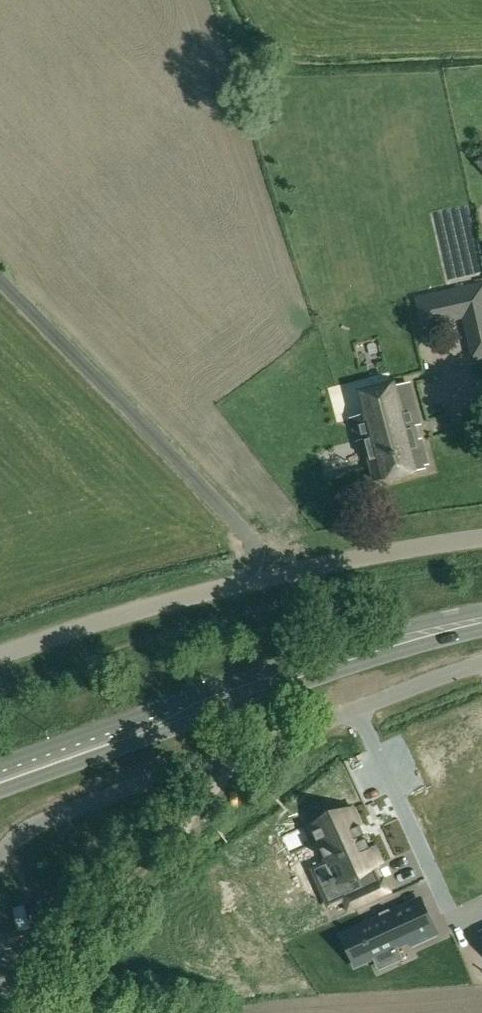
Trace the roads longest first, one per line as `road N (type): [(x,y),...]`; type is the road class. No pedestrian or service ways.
road 1 (residential): [(0,855),(44,818),(481,664)]
road 2 (tertiary): [(0,780),(402,640),(481,623)]
road 3 (unclassified): [(0,657),(270,580)]
road 4 (unclassified): [(481,542),(270,580)]

